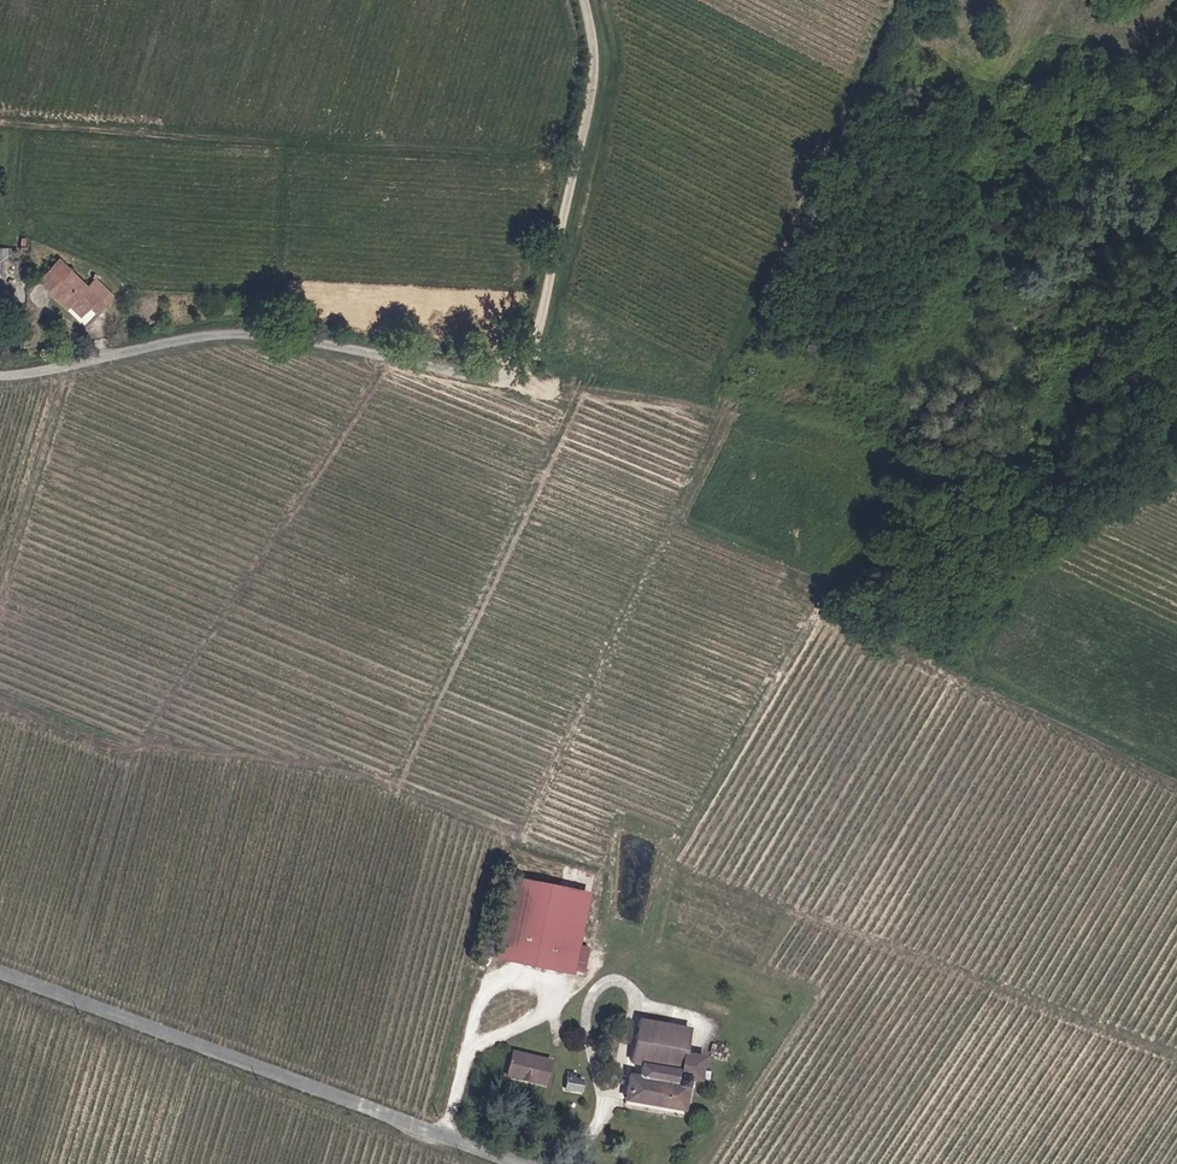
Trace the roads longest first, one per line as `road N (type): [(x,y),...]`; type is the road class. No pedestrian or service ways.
road 1 (unclassified): [(585,0),(598,61),(533,351),(497,379),(258,330),(0,373)]
road 2 (unclassified): [(0,972),(522,1163)]

